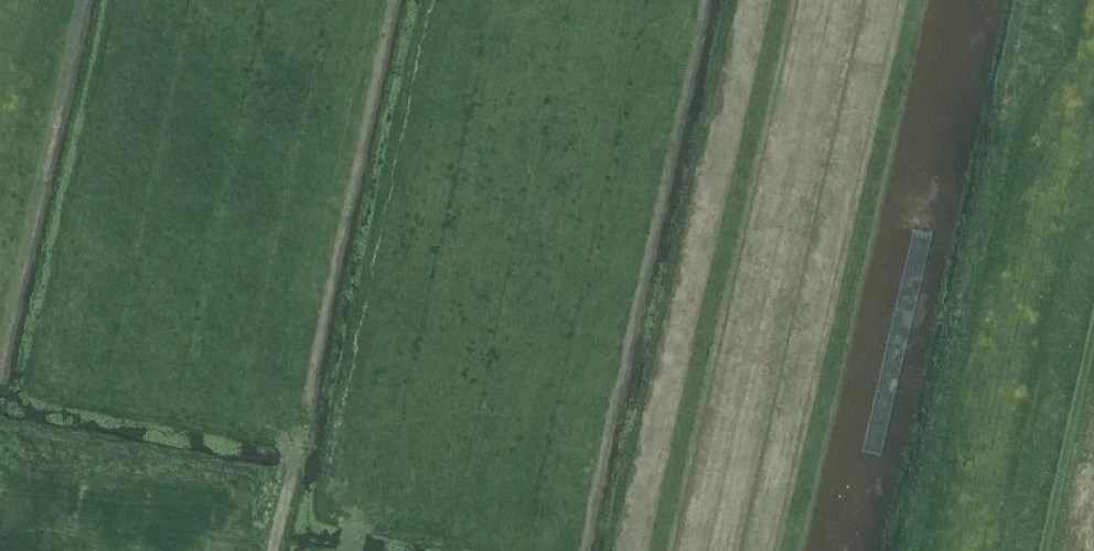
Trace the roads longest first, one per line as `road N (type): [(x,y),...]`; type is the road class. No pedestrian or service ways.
road 1 (track): [(1052,550),(1093,362)]

